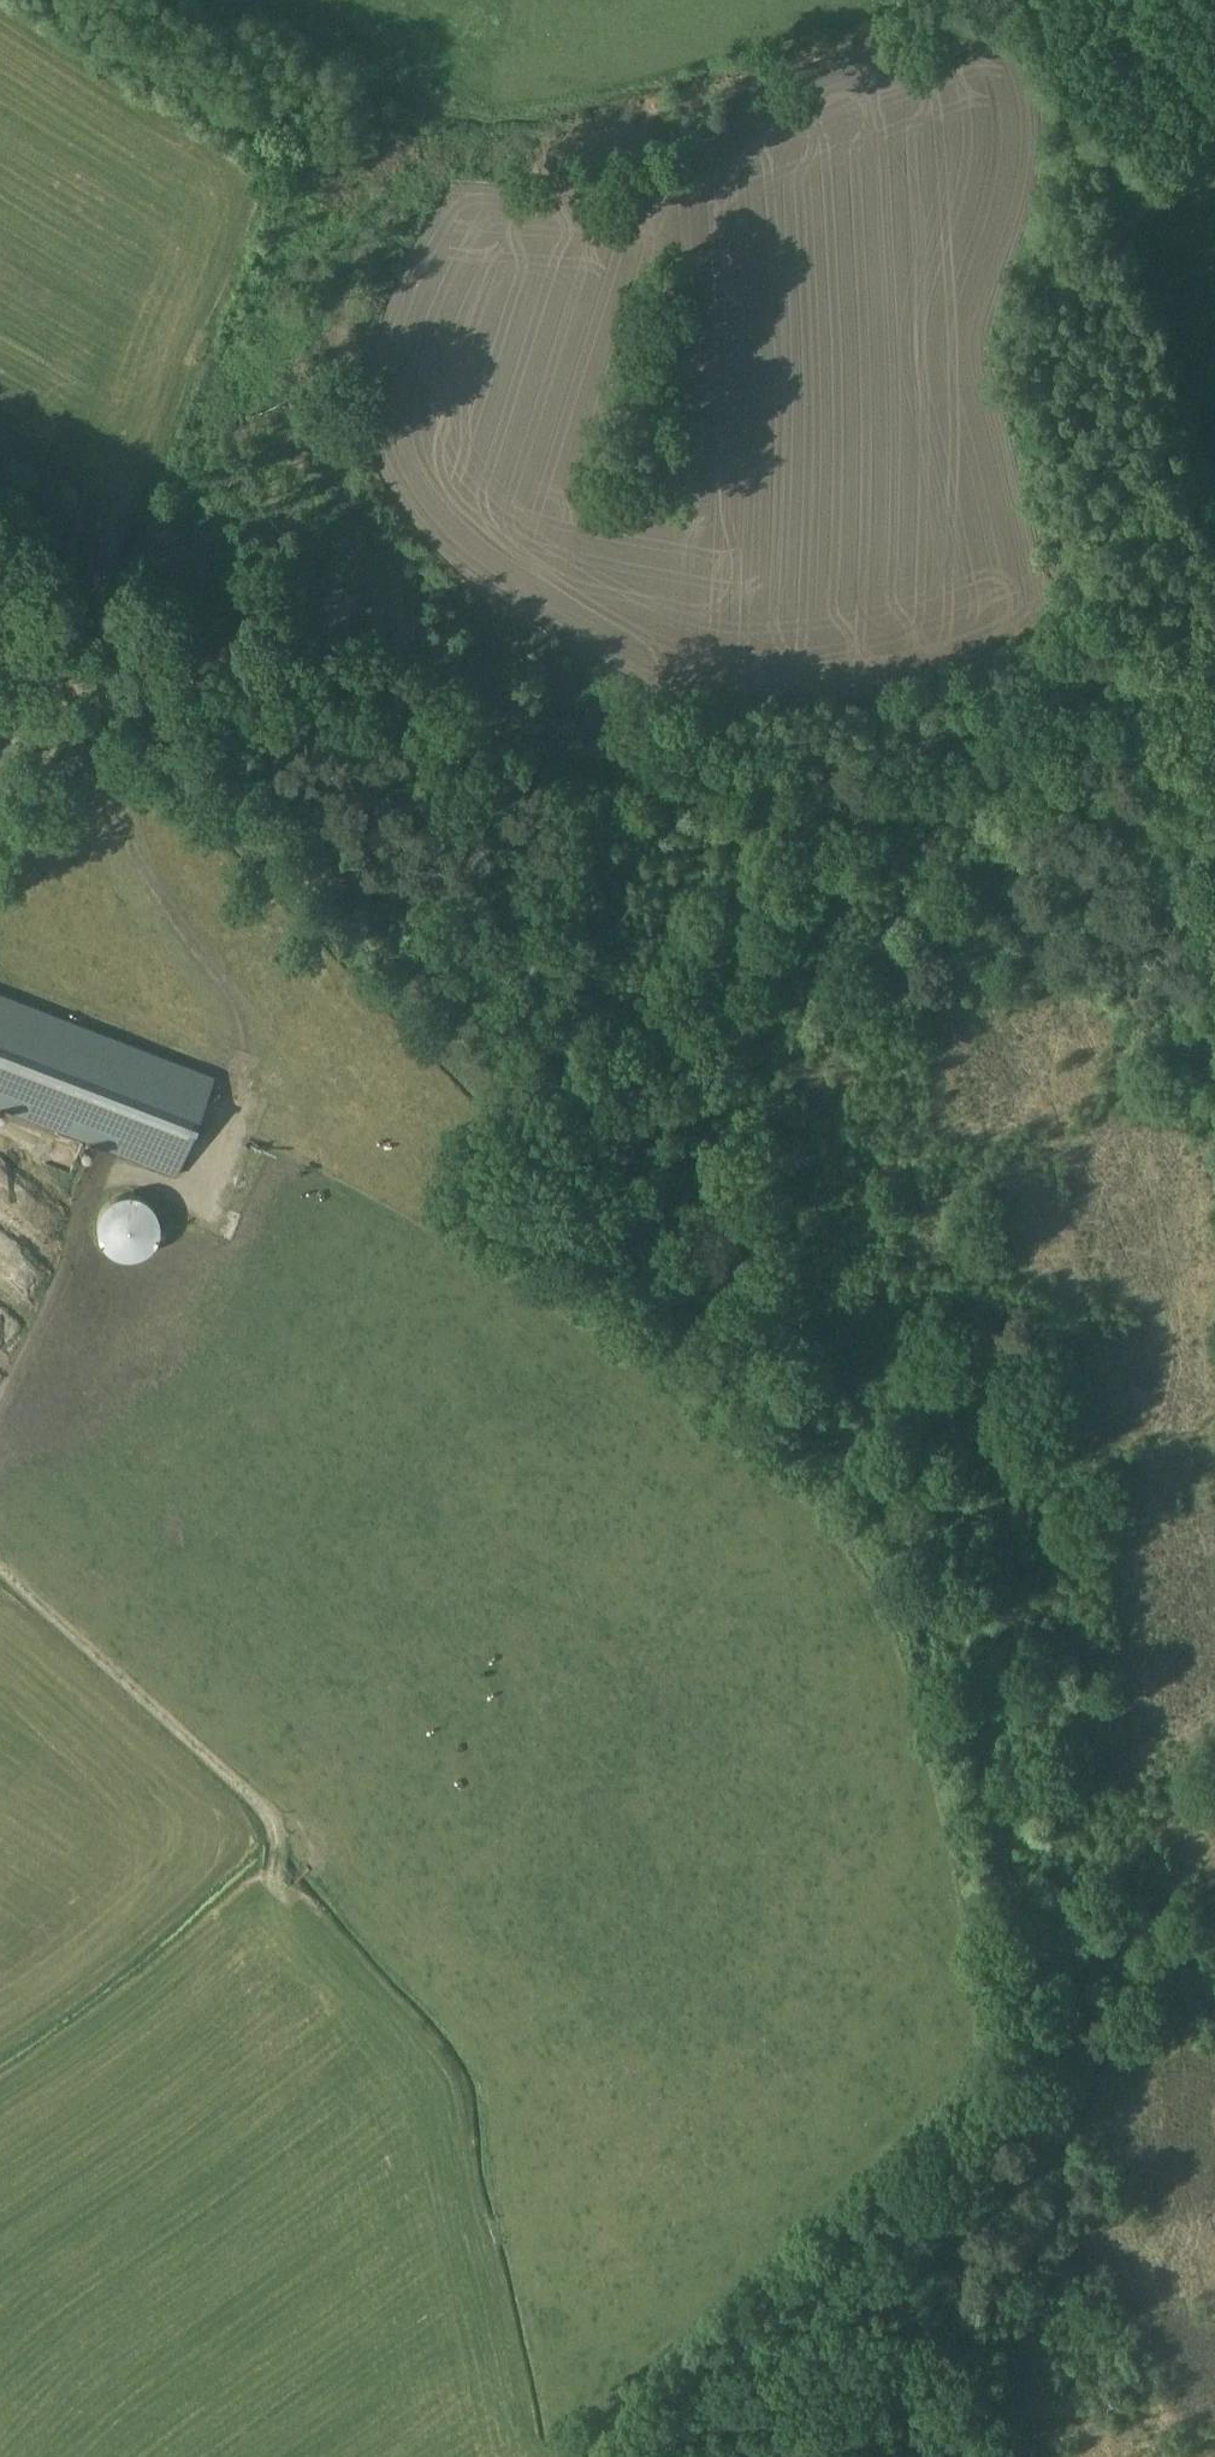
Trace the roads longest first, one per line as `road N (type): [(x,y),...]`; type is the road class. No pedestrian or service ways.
road 1 (track): [(87,656),(83,690),(0,835)]

